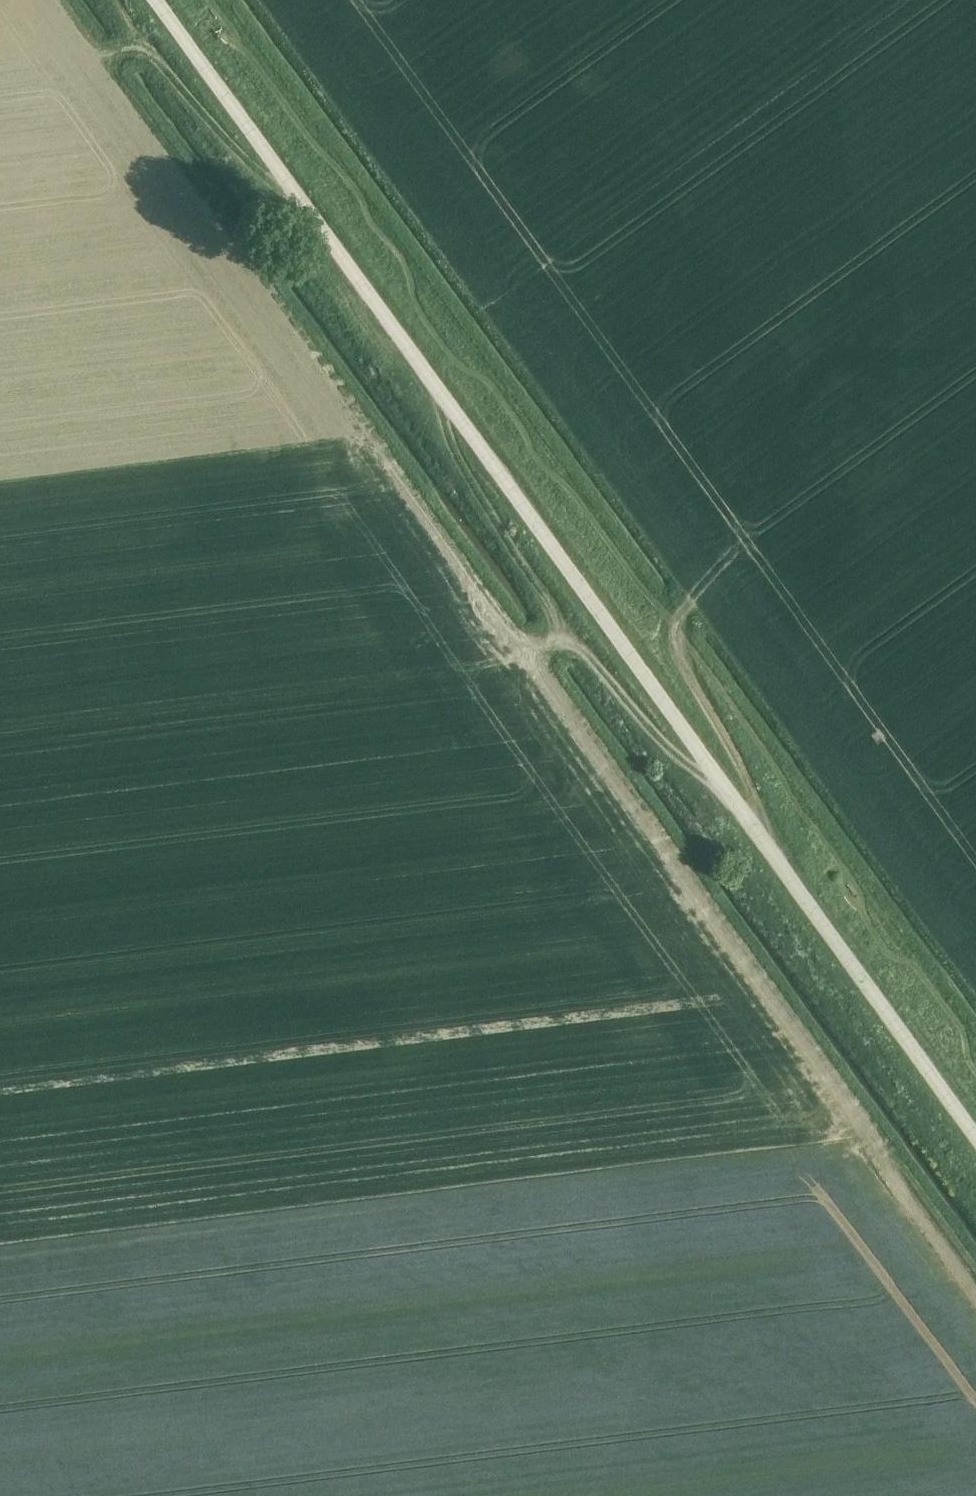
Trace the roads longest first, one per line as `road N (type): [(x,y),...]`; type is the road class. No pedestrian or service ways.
road 1 (unclassified): [(975,1139),(152,0)]

